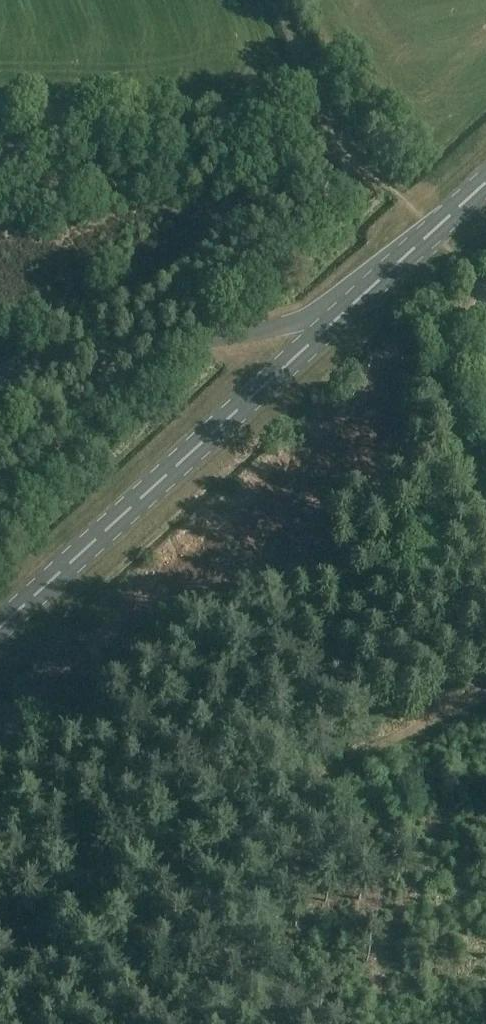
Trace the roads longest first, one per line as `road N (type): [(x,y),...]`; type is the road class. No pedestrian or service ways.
road 1 (primary): [(0,627),(485,184)]
road 2 (track): [(485,701),(0,949)]
road 3 (track): [(485,509),(442,378),(459,323),(485,296)]

